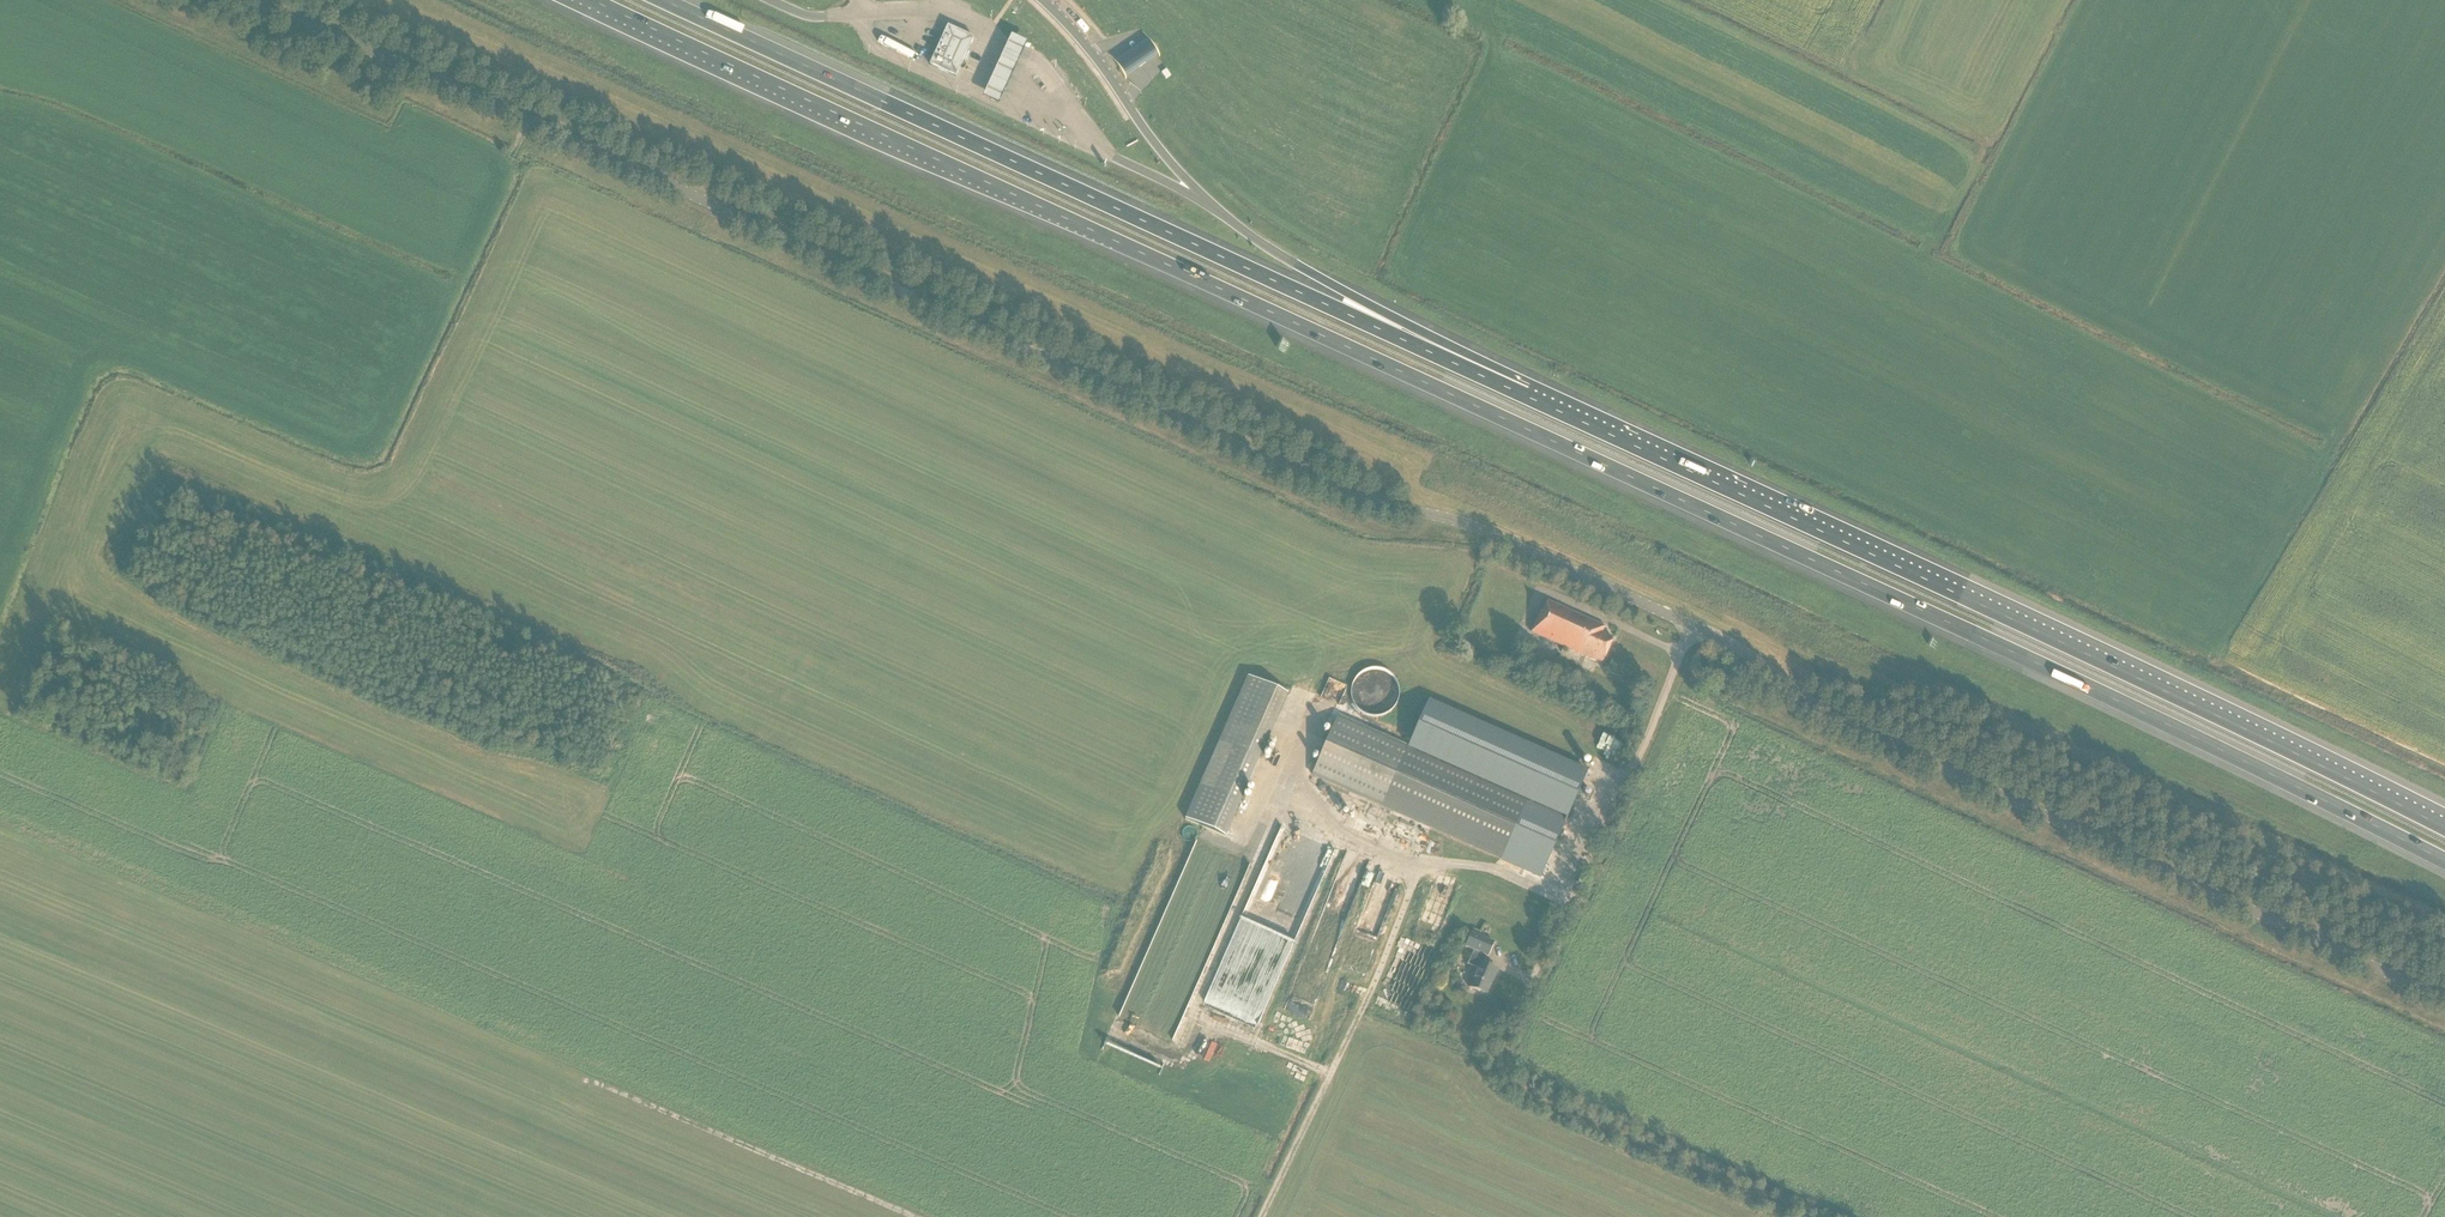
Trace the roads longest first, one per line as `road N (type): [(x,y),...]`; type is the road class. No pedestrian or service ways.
road 1 (tertiary): [(2444,997),(1850,726),(1726,642),(1491,533),(1306,478),(257,0)]
road 2 (motorway): [(584,0),(2052,673),(2444,863)]
road 3 (motorway): [(2444,828),(2064,642),(1545,406)]
road 4 (motorway): [(1545,406),(662,0)]
road 5 (motorway): [(1545,406),(1515,378),(1276,254),(1221,217)]

